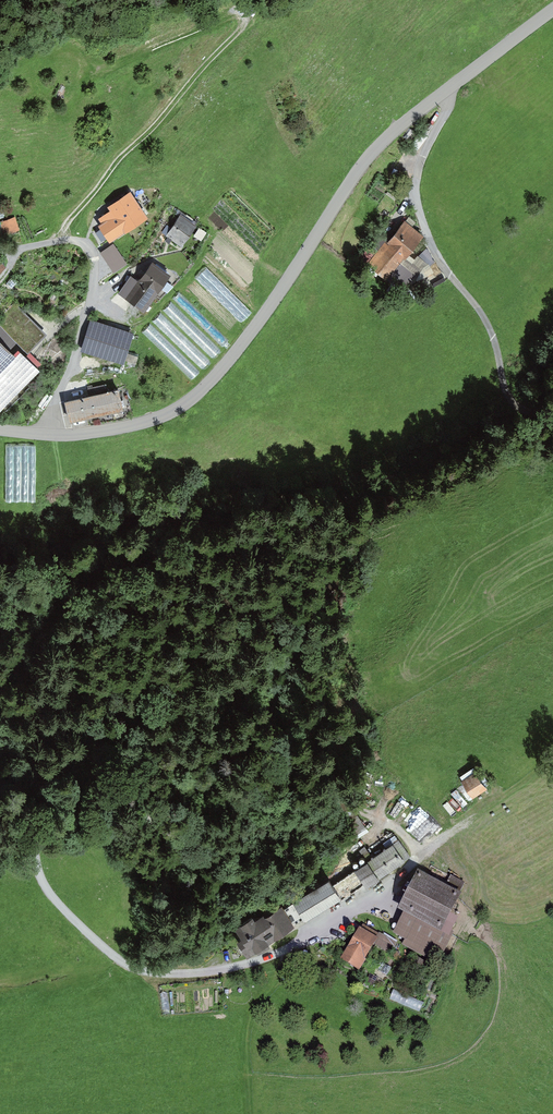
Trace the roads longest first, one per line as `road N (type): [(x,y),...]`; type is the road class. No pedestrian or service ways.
road 1 (tertiary): [(552,14),(379,145),(267,315),(215,379),(171,415),(65,433),(0,430)]
road 2 (track): [(0,804),(28,823),(37,867),(86,934),(136,973),(213,974),(278,954),(347,914),(496,801),(552,747)]
road 3 (track): [(61,239),(71,216),(243,27),(245,17),(229,10),(102,67),(98,50),(140,0)]
road 4 (track): [(463,80),(414,192),(444,266),(482,311),(504,354),(511,403),(552,414)]

